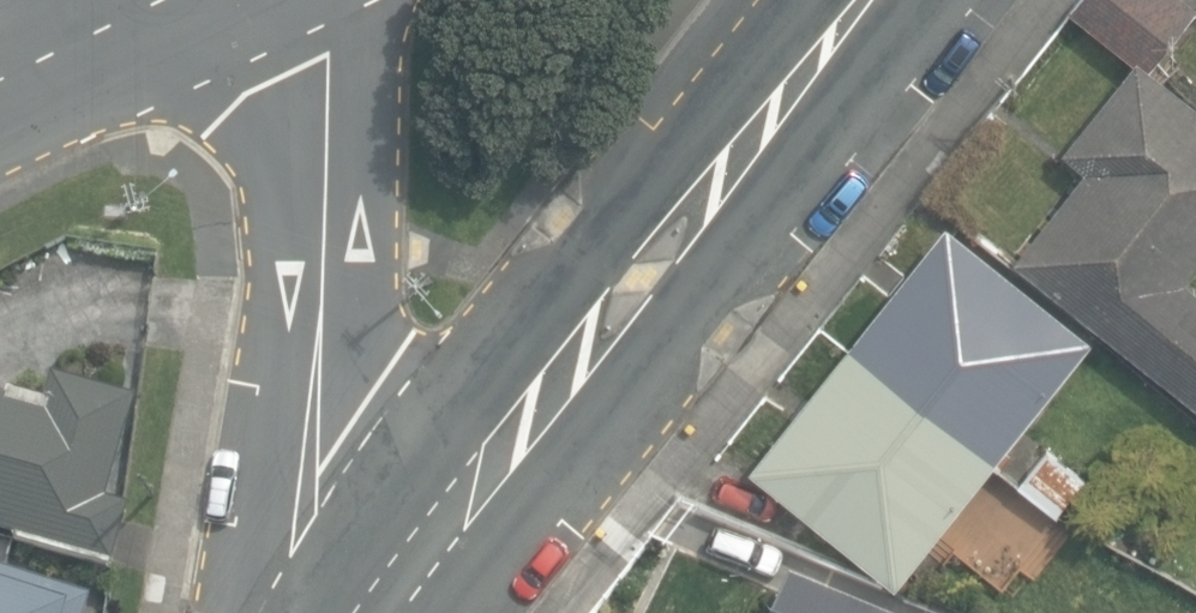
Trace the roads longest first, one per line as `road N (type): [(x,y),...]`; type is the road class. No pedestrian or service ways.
road 1 (residential): [(339,612),(851,0)]
road 2 (residential): [(300,0),(318,81),(315,612)]

